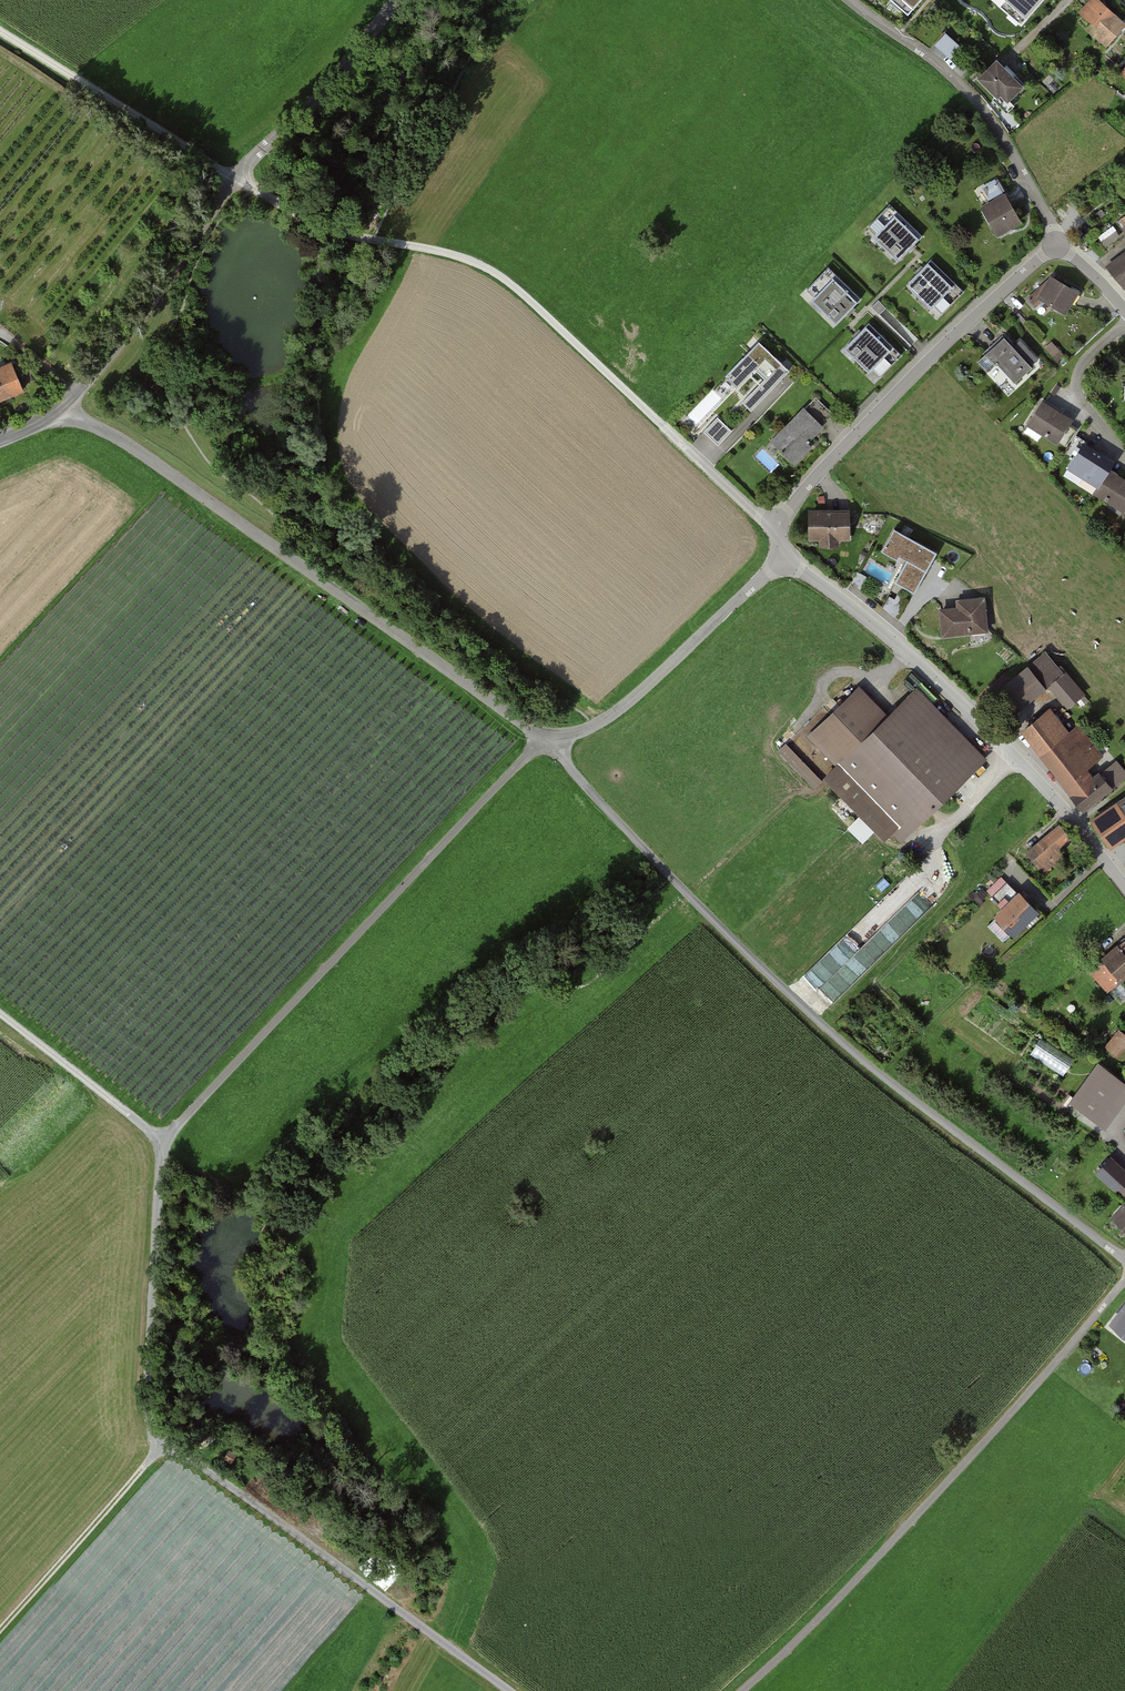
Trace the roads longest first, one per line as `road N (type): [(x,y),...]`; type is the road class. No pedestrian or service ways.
road 1 (track): [(0,1014),(161,1139),(148,1340),(157,1446),(240,1488),(508,1690)]
road 2 (track): [(664,426),(513,285),(469,258),(312,224),(0,32)]
road 3 (unclassified): [(1124,1259),(839,1040),(686,893),(548,739)]
road 4 (unclassified): [(548,739),(66,407)]
road 5 (track): [(745,1690),(1040,1384),(1124,1278)]
road 6 (track): [(161,1139),(548,739)]
road 7 (unclassified): [(66,407),(140,318),(234,179),(348,64),(395,0)]
road 8 (residential): [(784,558),(948,692),(1124,887)]
road 9 (residential): [(775,529),(927,362),(1056,245)]
road 10 (residential): [(849,0),(947,71),(980,106),(1038,200),(1056,245)]
road 11 (unclassified): [(548,739),(621,710),(784,558)]
road 12 (track): [(0,1629),(157,1446)]
road 13 (residential): [(1124,458),(1077,389),(1085,363),(1124,326)]
road 14 (residential): [(775,529),(664,426)]

